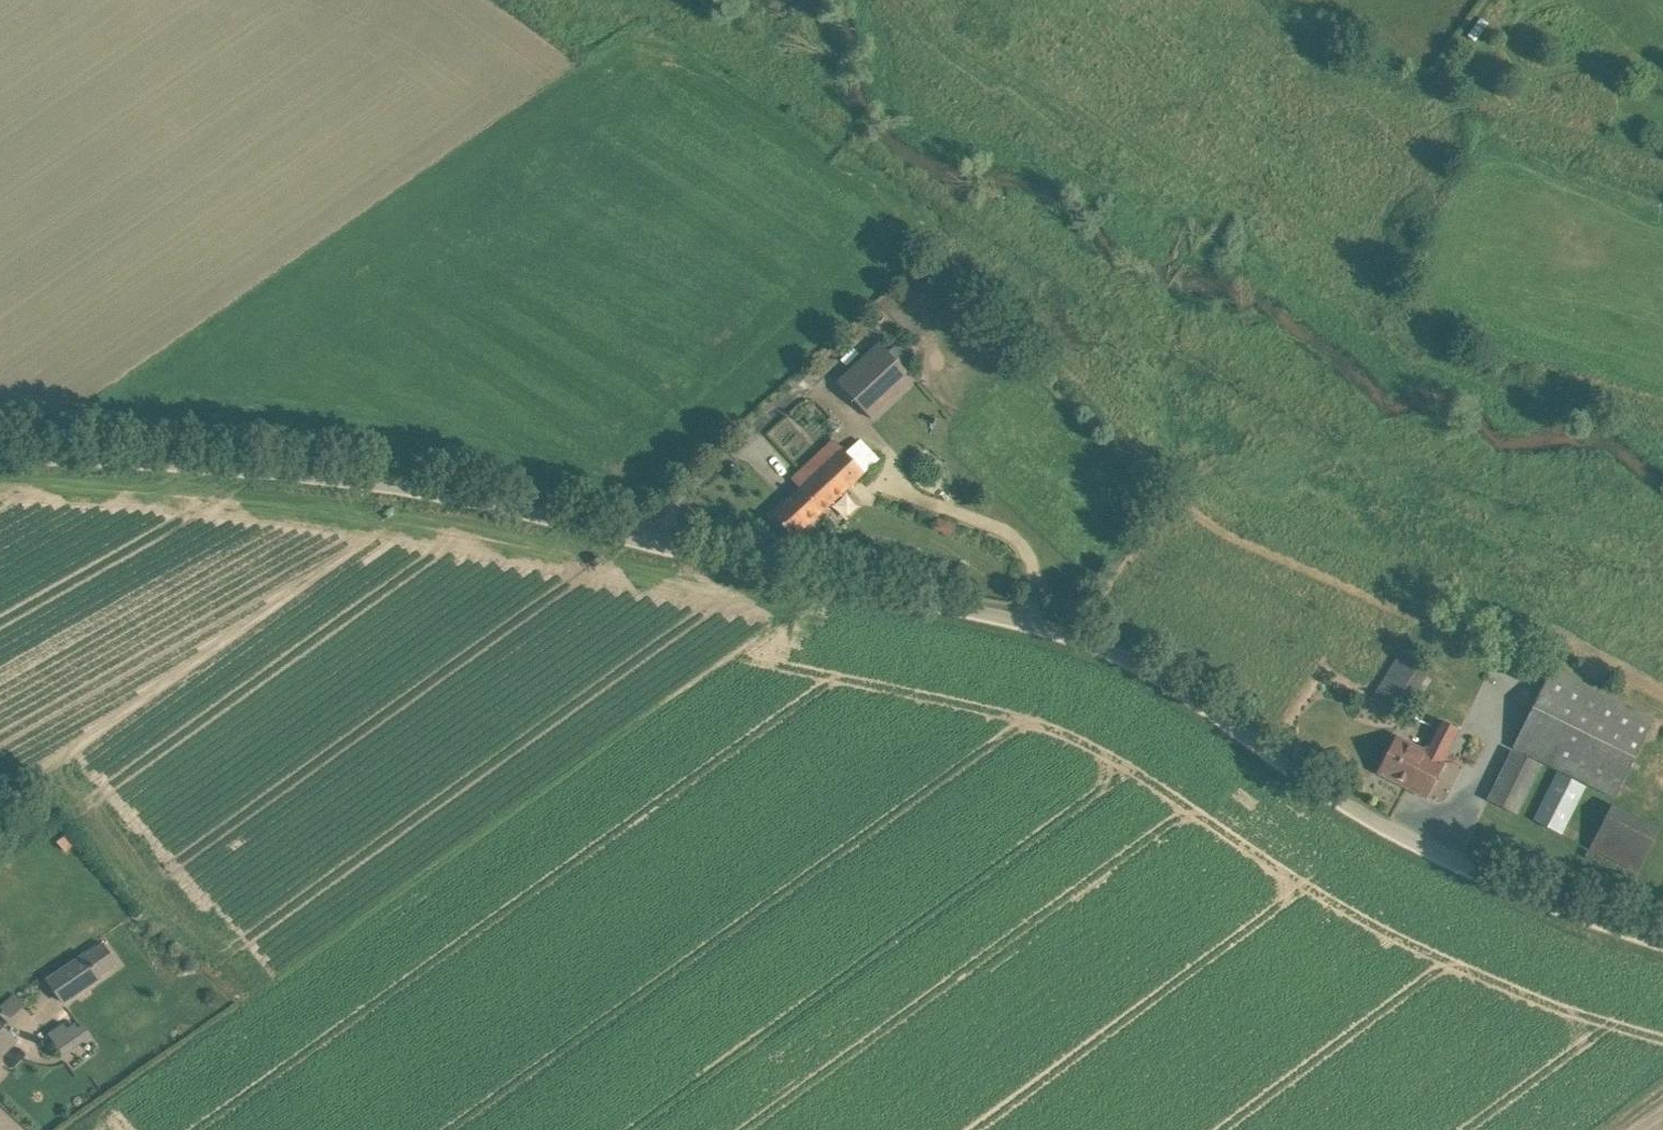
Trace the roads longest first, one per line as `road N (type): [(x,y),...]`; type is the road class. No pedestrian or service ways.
road 1 (unclassified): [(1662,947),(1588,926),(1435,864),(1290,776),(1141,664),(1021,620),(842,588),(525,508),(397,484),(0,453)]

